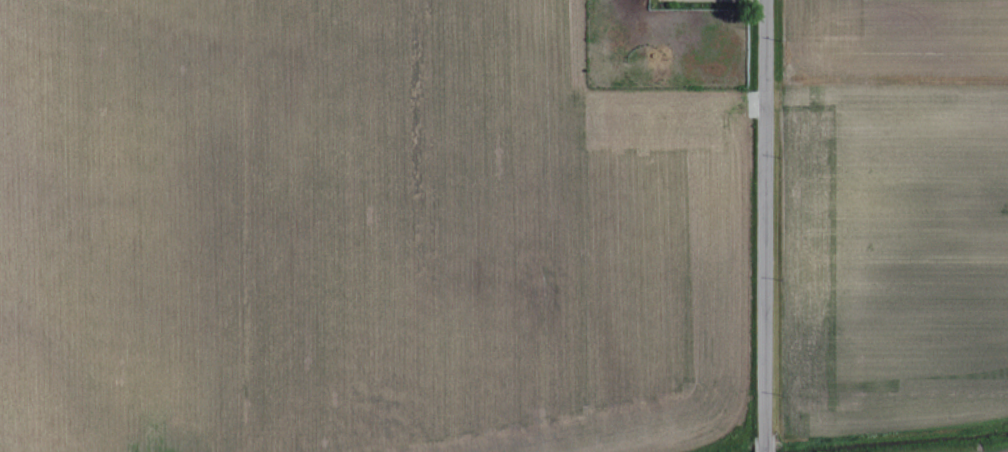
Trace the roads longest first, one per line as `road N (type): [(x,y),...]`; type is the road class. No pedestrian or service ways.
road 1 (residential): [(763,451),(763,0)]

